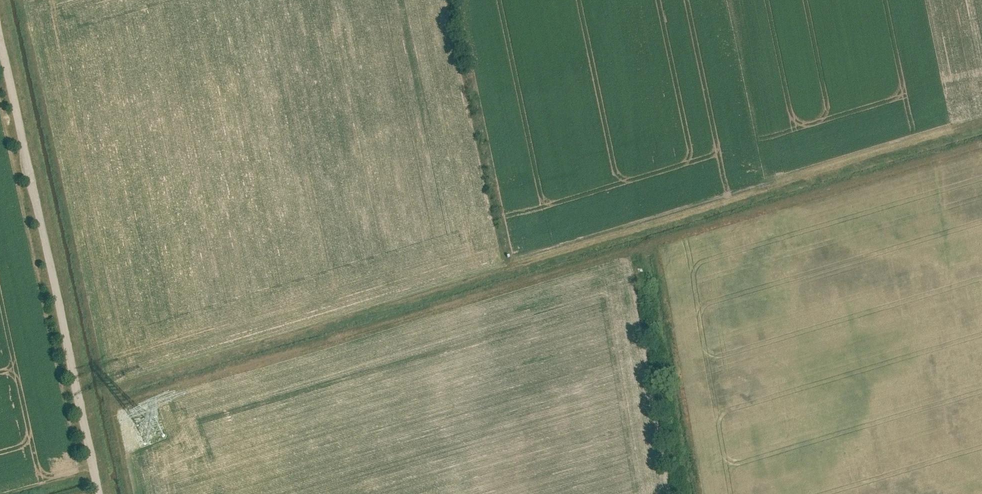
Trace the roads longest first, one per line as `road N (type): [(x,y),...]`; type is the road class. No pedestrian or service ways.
road 1 (track): [(0,38),(93,493)]

